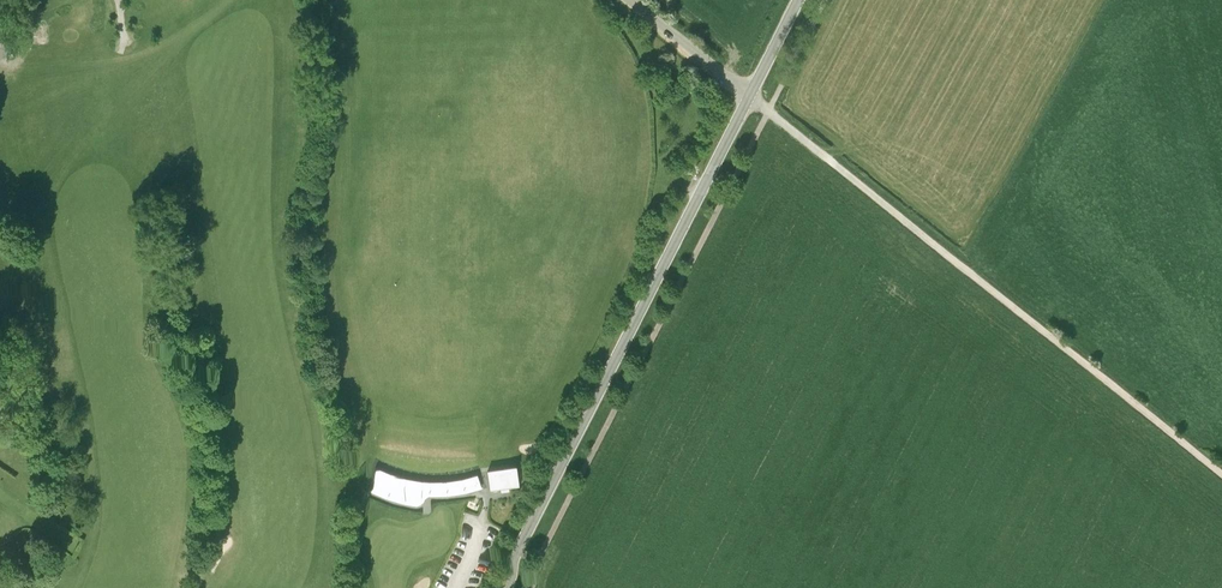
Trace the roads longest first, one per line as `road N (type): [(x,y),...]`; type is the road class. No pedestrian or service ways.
road 1 (track): [(1221,477),(769,111)]
road 2 (tertiary): [(750,95),(500,587)]
road 3 (track): [(231,0),(141,57),(21,74)]
road 4 (unclassified): [(750,95),(629,0)]

